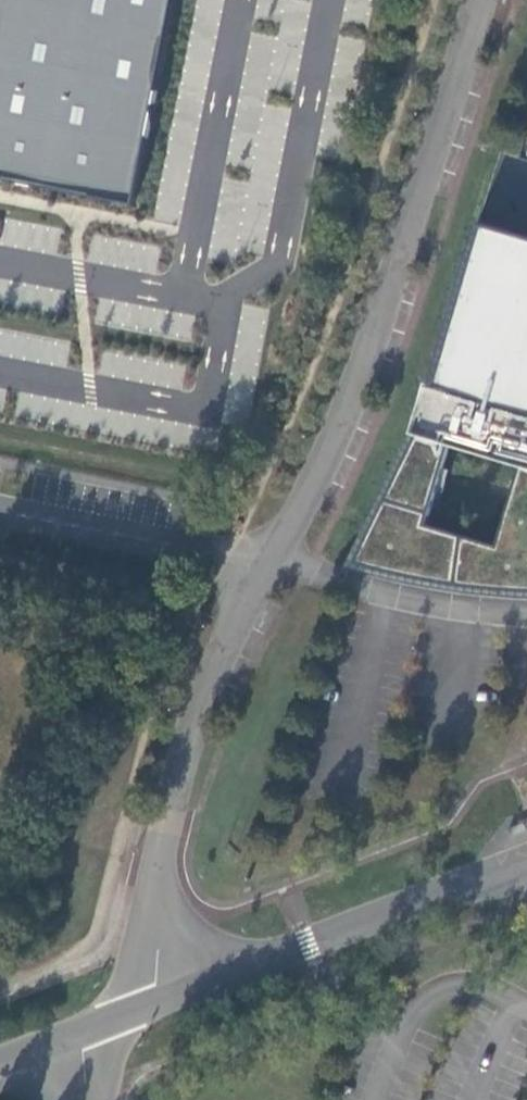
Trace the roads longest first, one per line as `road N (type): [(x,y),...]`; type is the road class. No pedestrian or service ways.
road 1 (tertiary): [(481,0),(375,335),(339,431),(264,570)]
road 2 (tertiary): [(264,570),(225,647),(167,823),(155,935),(160,1002)]
road 3 (tertiary): [(526,863),(160,1002)]
road 4 (unclassified): [(0,509),(229,554),(264,570)]

